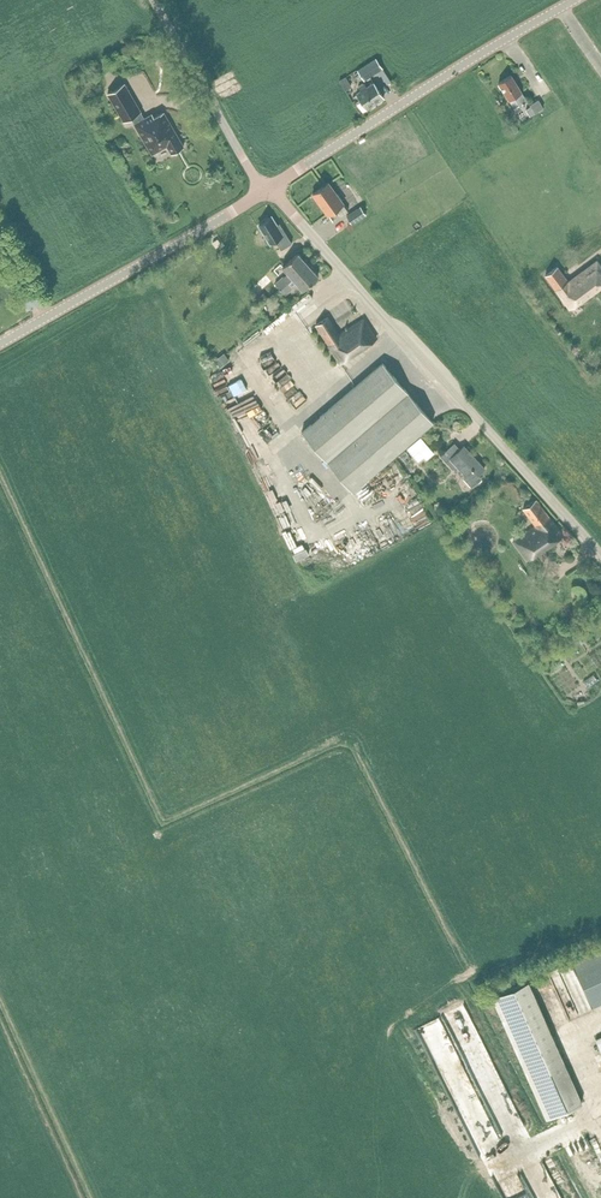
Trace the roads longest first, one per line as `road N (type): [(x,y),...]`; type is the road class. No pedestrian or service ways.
road 1 (unclassified): [(600,555),(267,191)]
road 2 (tertiary): [(267,191),(574,0)]
road 3 (tertiary): [(0,345),(267,191)]
road 4 (unclassified): [(267,191),(154,0)]

